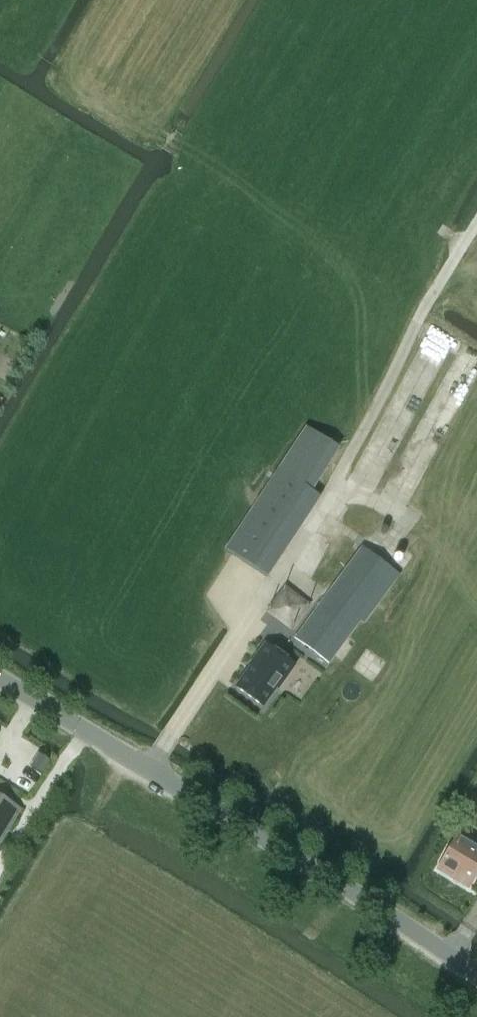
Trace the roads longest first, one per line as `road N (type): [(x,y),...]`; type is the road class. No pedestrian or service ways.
road 1 (tertiary): [(476,974),(0,678)]

